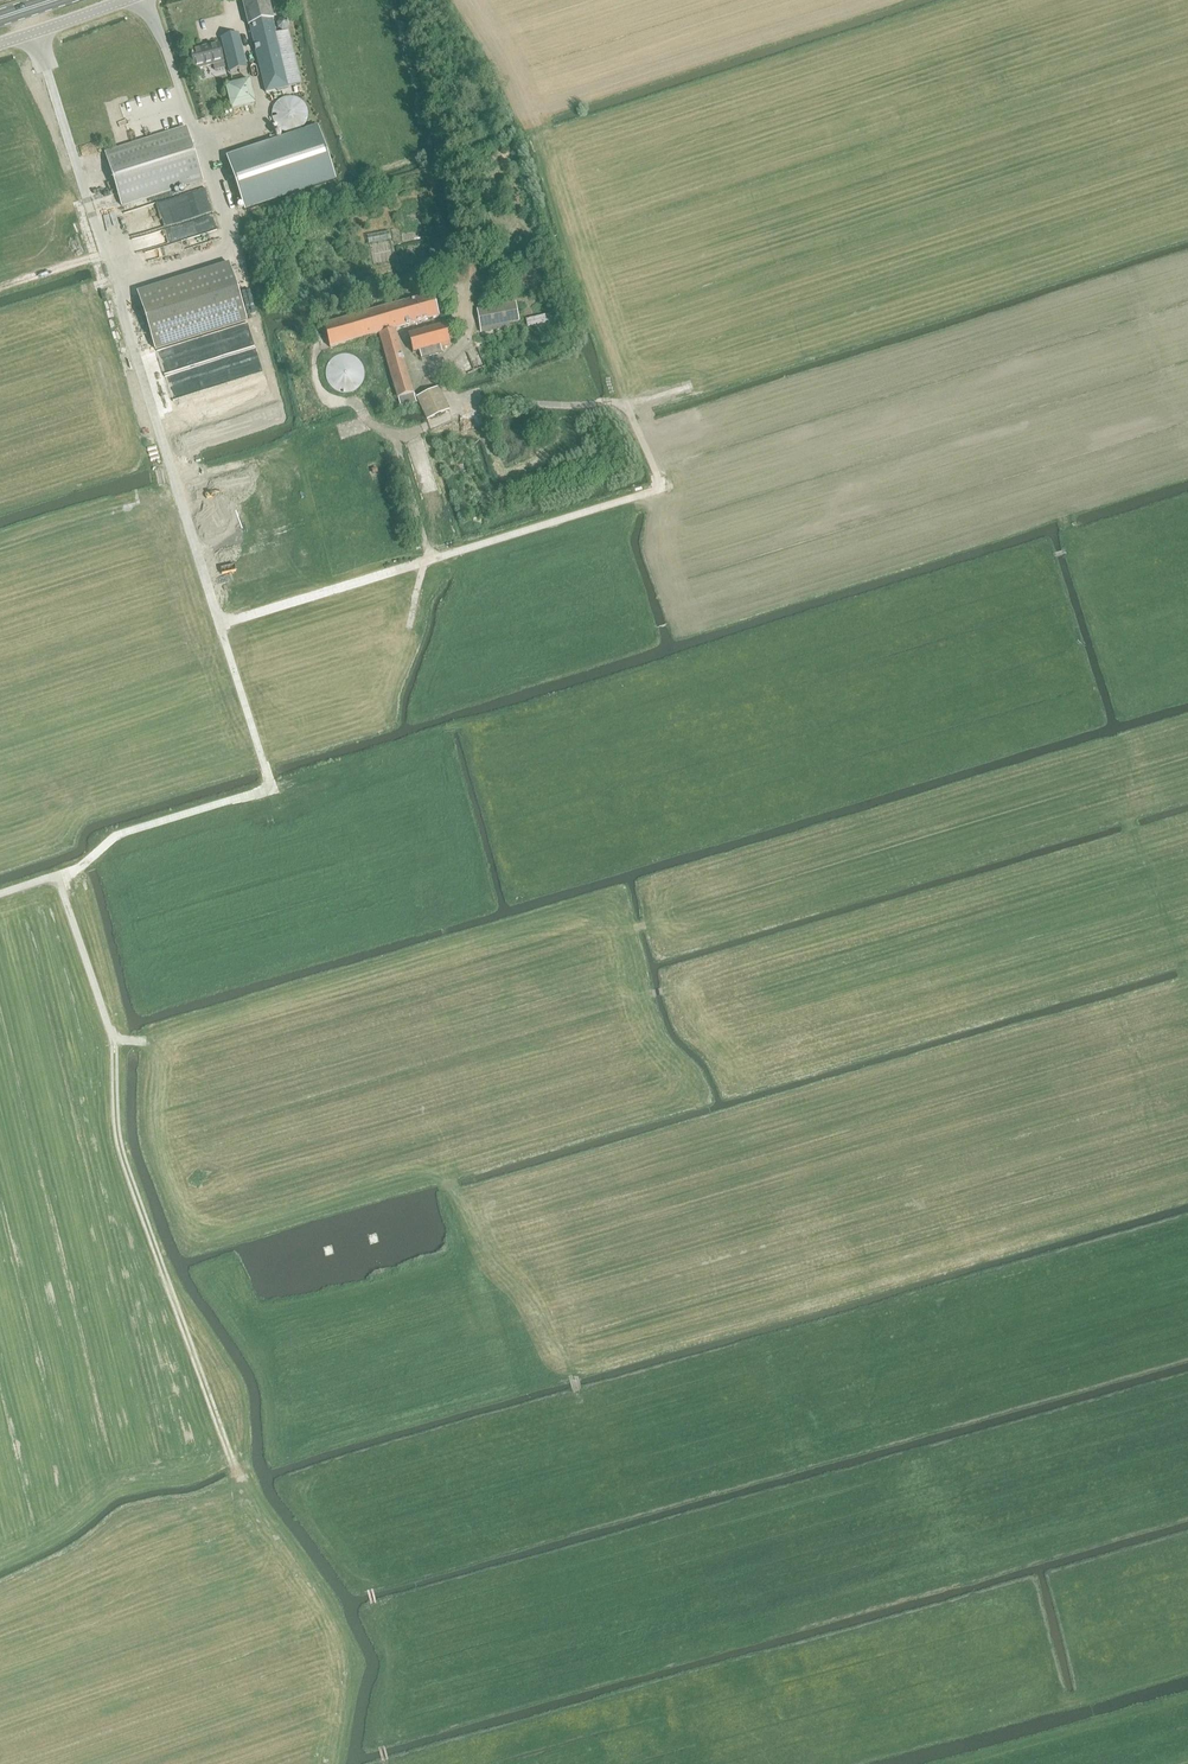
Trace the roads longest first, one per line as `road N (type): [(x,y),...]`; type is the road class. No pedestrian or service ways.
road 1 (track): [(146,1043),(113,1040),(58,879),(0,895)]
road 2 (track): [(0,289),(217,219)]
road 3 (track): [(624,404),(463,409),(434,377)]
road 4 (track): [(692,386),(624,404),(656,472)]
road 5 (unclassified): [(0,44),(125,0)]

